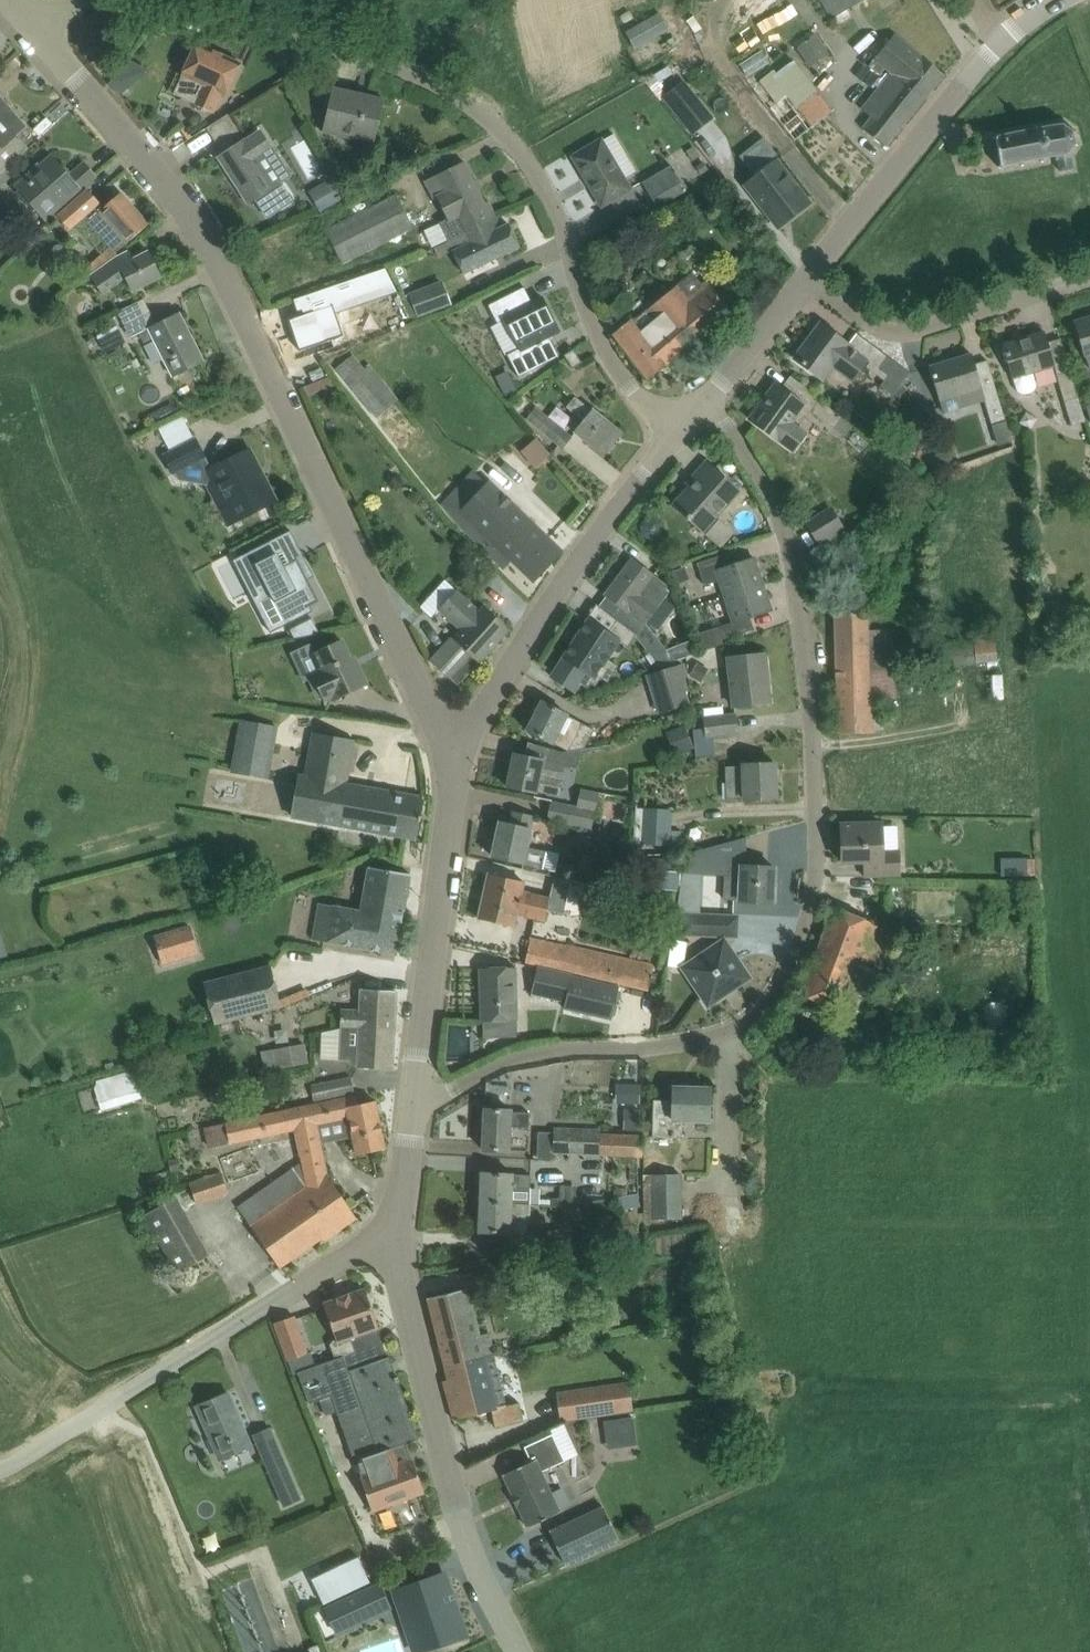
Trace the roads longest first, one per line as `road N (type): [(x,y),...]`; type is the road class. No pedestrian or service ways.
road 1 (residential): [(417,1104),(552,1054),(722,1034),(746,1027),(767,994),(794,909),(799,781),(788,550),(761,472),(704,387)]
road 2 (tertiary): [(461,747),(423,704),(293,402),(218,255),(20,1)]
road 3 (residential): [(673,418),(649,409),(605,355),(546,188),(465,100),(379,59),(148,0)]
road 4 (residential): [(0,1466),(355,1254),(392,1246)]
road 5 (tertiary): [(523,1651),(468,1539),(435,1437),(392,1246)]
road 6 (tertiary): [(461,747),(483,700),(673,418)]
road 7 (tertiary): [(417,1104),(461,747)]
road 8 (tertiary): [(813,264),(961,84),(1054,0)]
road 9 (residential): [(1089,283),(930,322),(868,318),(838,299),(813,264)]
road 10 (track): [(0,562),(16,607),(21,671),(10,754),(0,773)]
road 11 (tertiary): [(704,387),(813,264)]
road 12 (tertiary): [(392,1246),(417,1104)]

